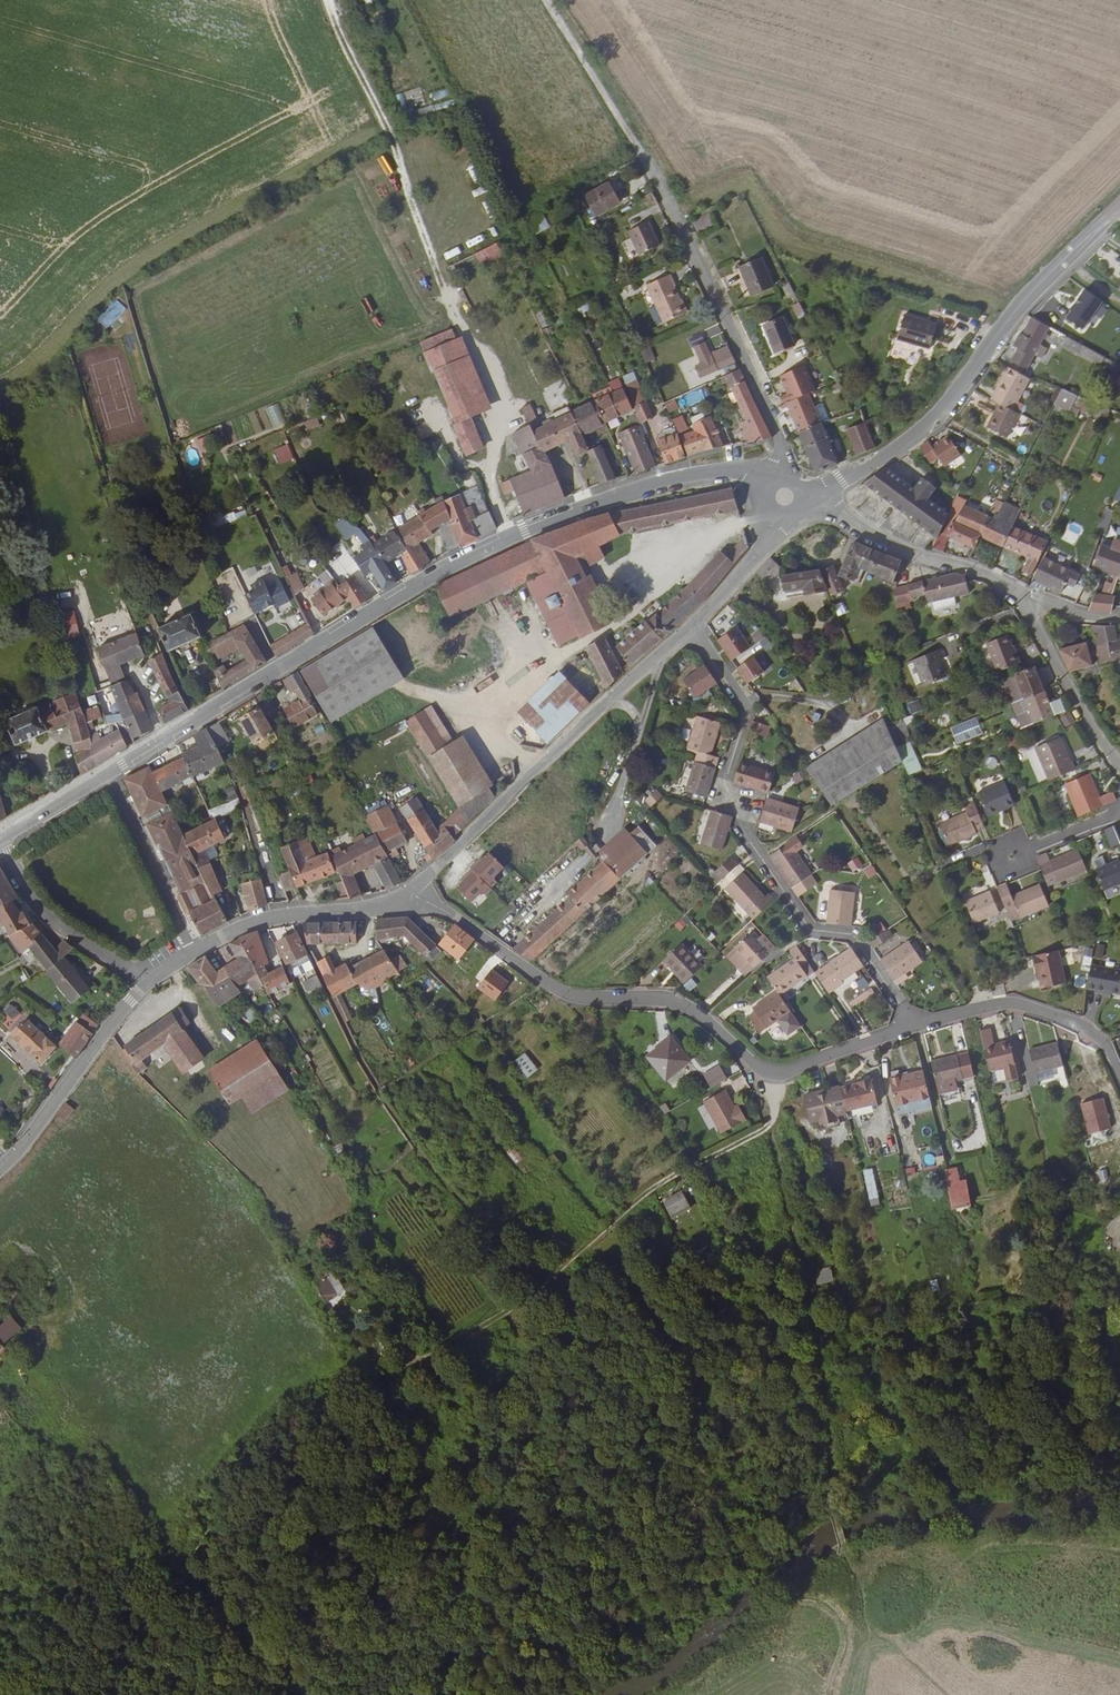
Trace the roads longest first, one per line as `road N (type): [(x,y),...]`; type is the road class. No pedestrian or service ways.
road 1 (tertiary): [(108,773),(426,580),(525,533),(640,487),(727,468),(784,497)]
road 2 (track): [(510,541),(496,490),(503,410),(335,9)]
road 3 (residential): [(909,1026),(777,1074),(755,1066),(696,1012),(676,1004),(567,995),(409,893)]
road 4 (residential): [(690,626),(746,712),(726,780),(747,845),(807,934),(852,941),(909,1026)]
road 5 (tertiary): [(784,497),(874,466),(913,439),(1119,205)]
road 6 (track): [(773,1124),(831,1412),(847,1554)]
road 7 (unclassified): [(409,893),(690,626)]
road 8 (residential): [(648,160),(780,437),(784,497)]
road 9 (residential): [(784,497),(835,506),(874,537),(1015,590)]
road 10 (residential): [(1119,1077),(1105,1043),(1069,1019),(1024,1006),(909,1026)]
road 11 (unclassified): [(0,1169),(147,981)]
road 12 (unclassified): [(193,950),(257,920),(409,893)]
road 13 (residential): [(1015,590),(1119,766)]
road 14 (residential): [(147,981),(60,925),(0,853)]
road 15 (residential): [(108,773),(193,950)]
road 16 (unclassified): [(690,626),(781,528),(784,497)]
road 17 (track): [(835,1694),(847,1554)]
road 18 (tertiary): [(0,838),(108,773)]

